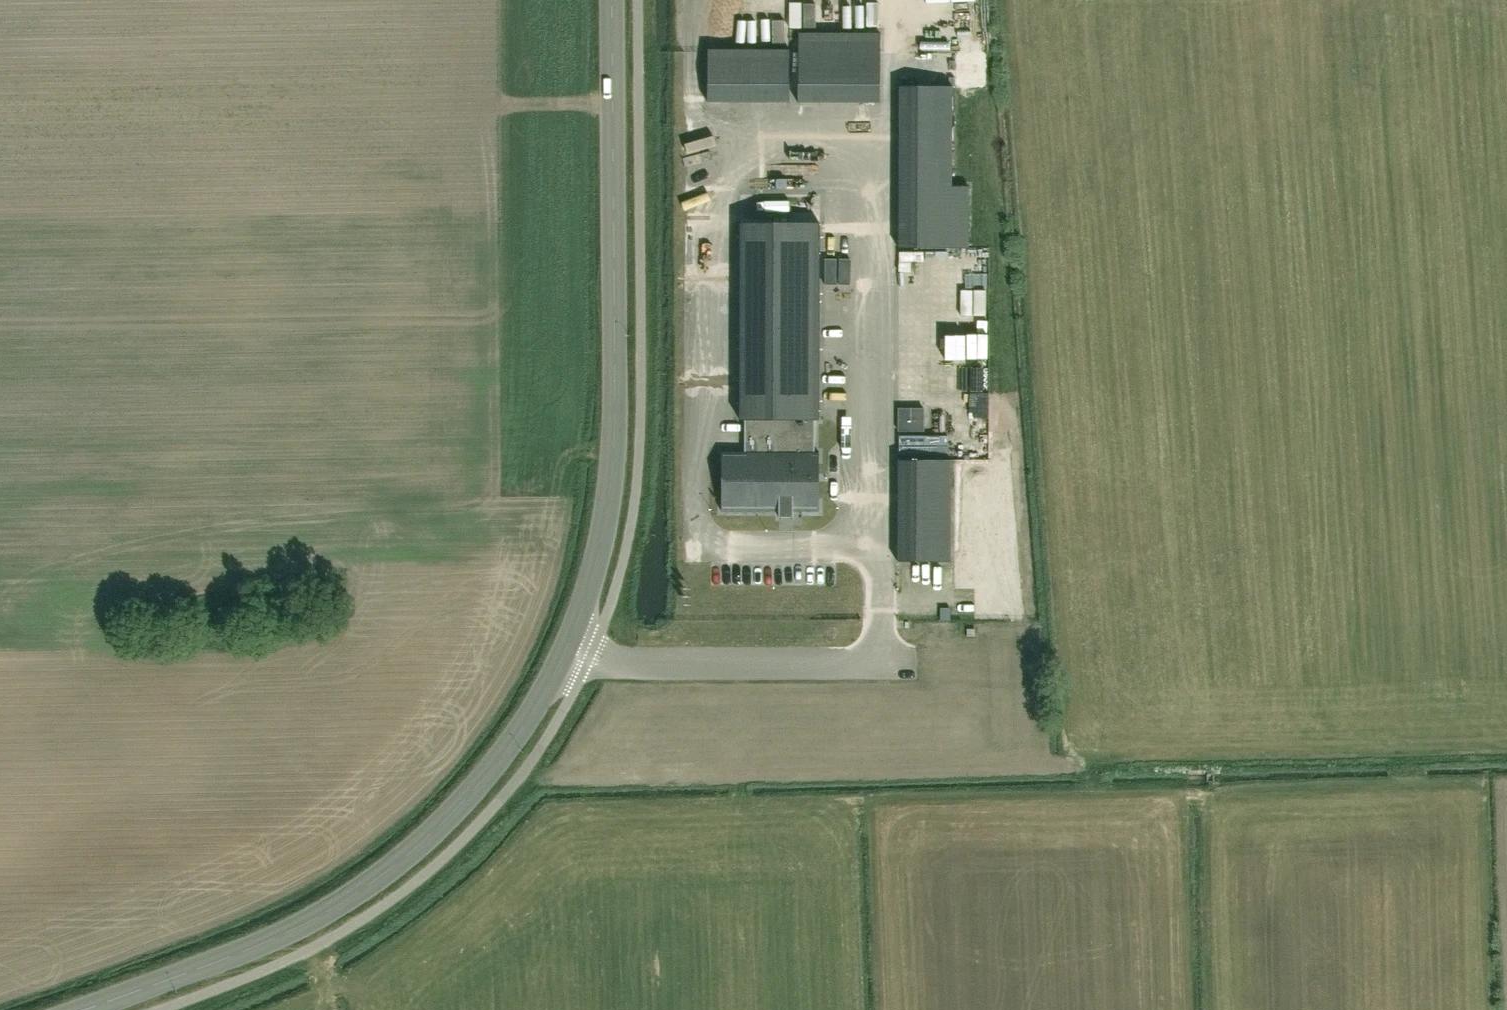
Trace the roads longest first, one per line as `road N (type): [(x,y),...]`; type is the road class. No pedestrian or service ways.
road 1 (tertiary): [(78,1009),(278,937),(363,889),(451,814),(562,659),(605,541),(614,447),(611,0)]

